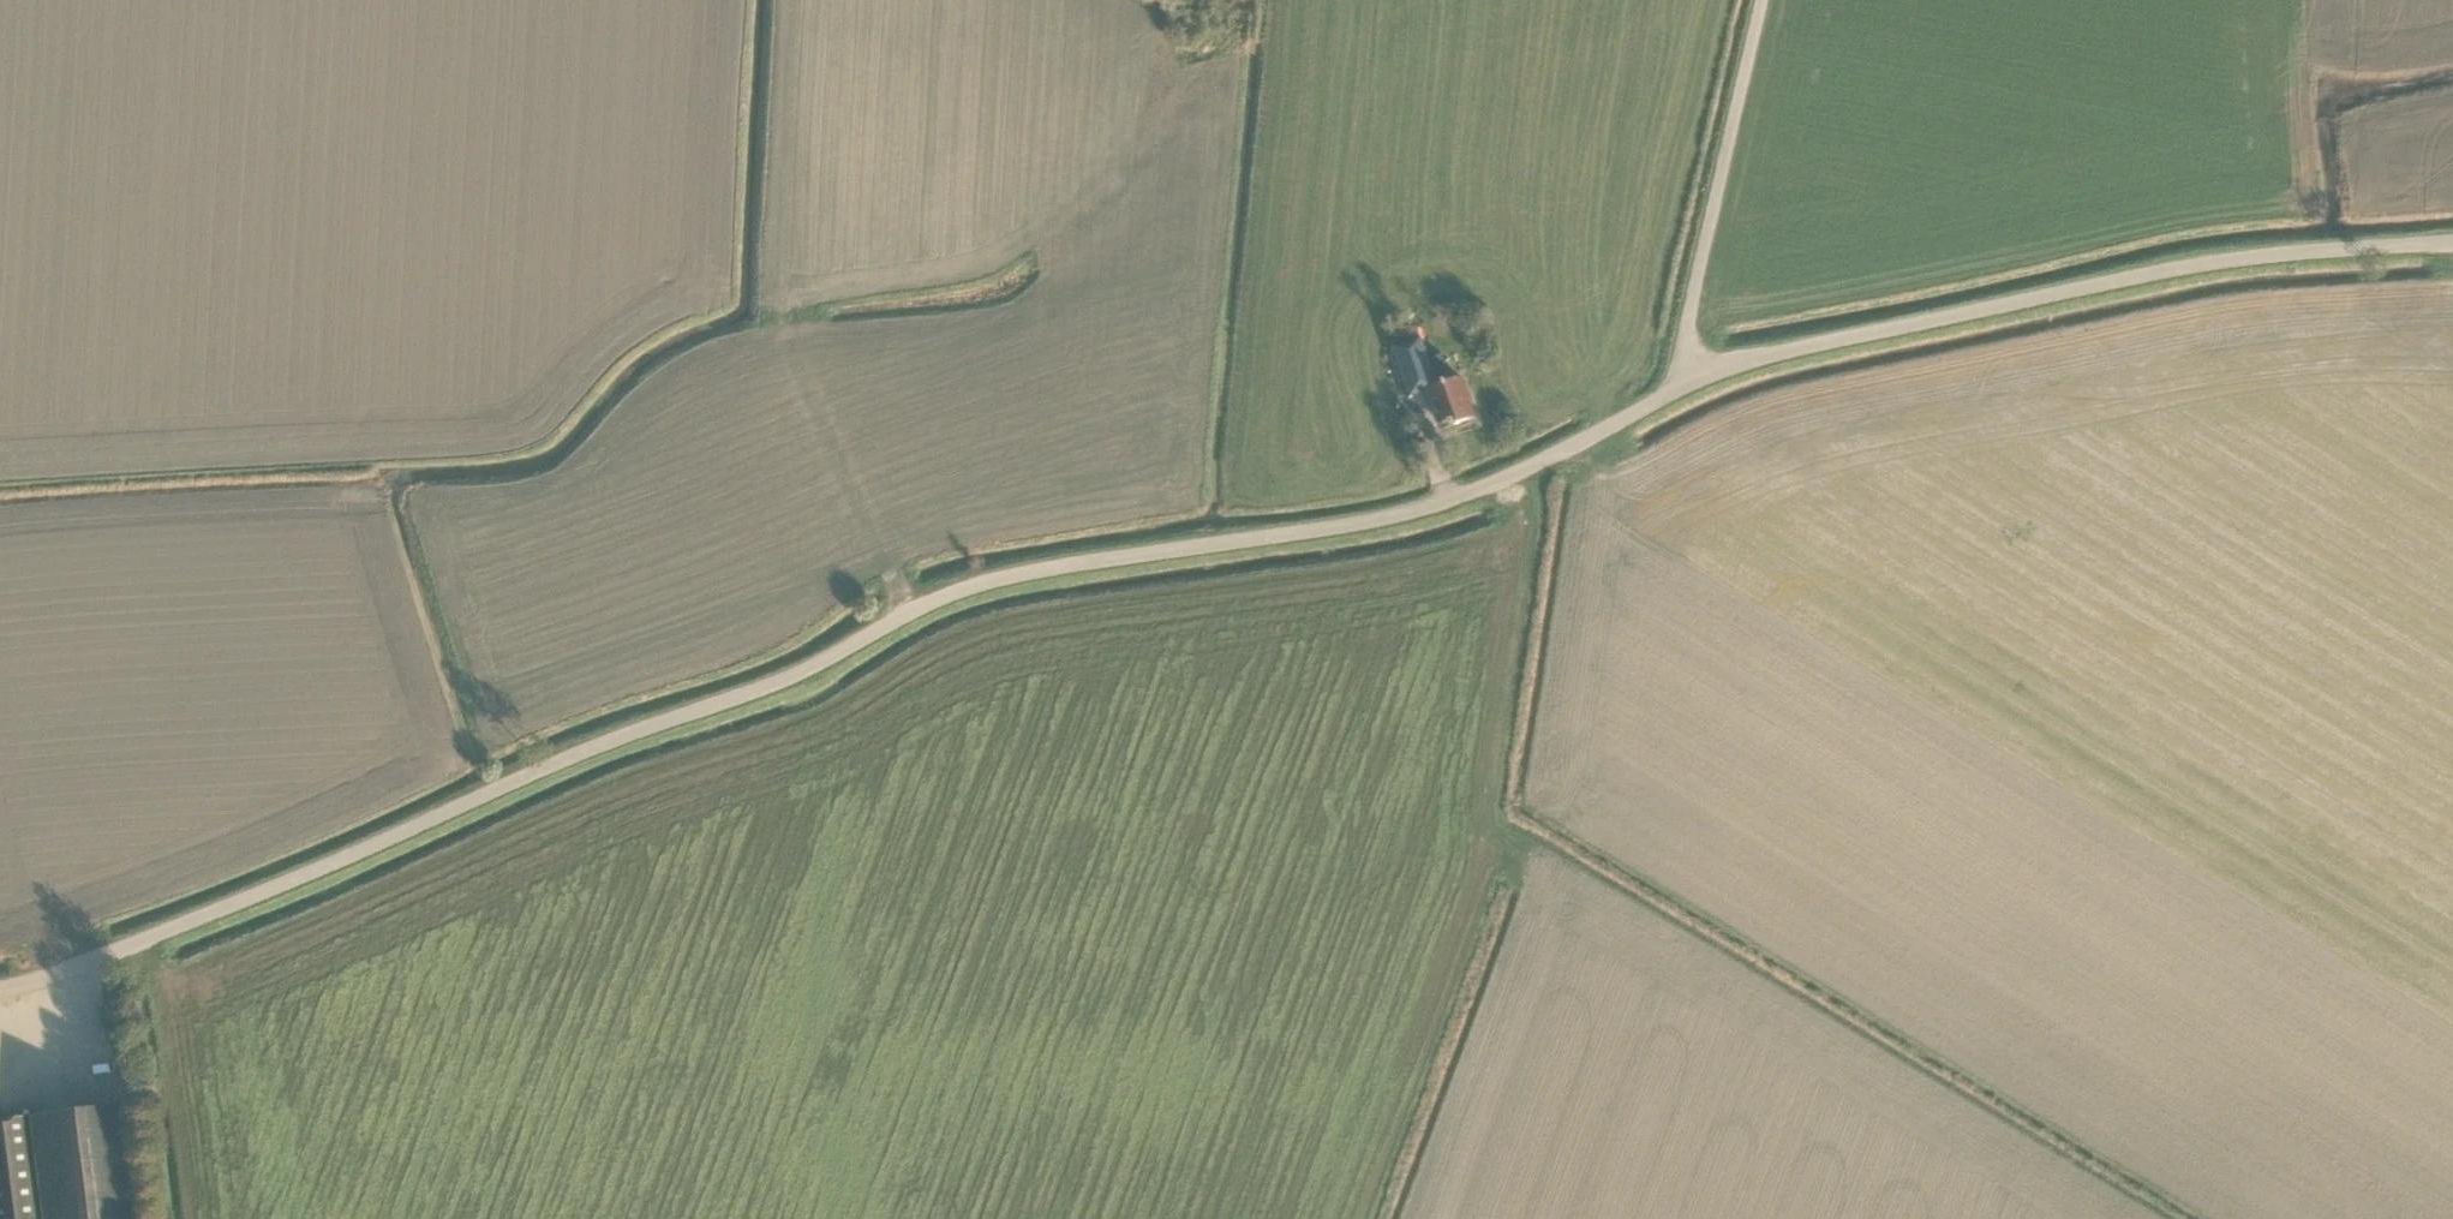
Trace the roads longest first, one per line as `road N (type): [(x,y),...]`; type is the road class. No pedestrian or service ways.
road 1 (unclassified): [(0,988),(86,963),(588,747),(751,690),(985,582),(1401,513),(1529,465),(1681,388),(1828,341),(2266,255),(2452,240)]

